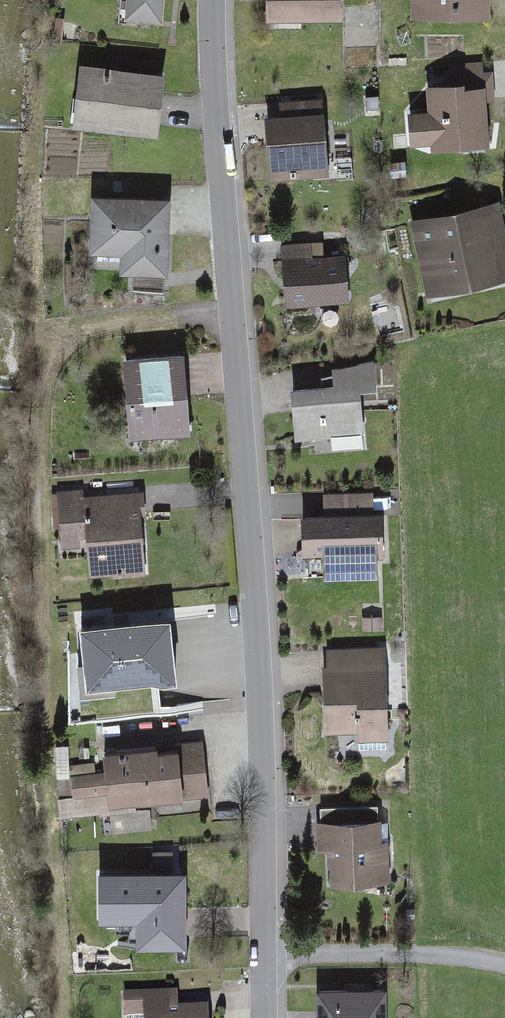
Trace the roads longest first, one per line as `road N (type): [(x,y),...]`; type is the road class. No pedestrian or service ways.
road 1 (residential): [(214,0),(261,733),(266,1017)]

